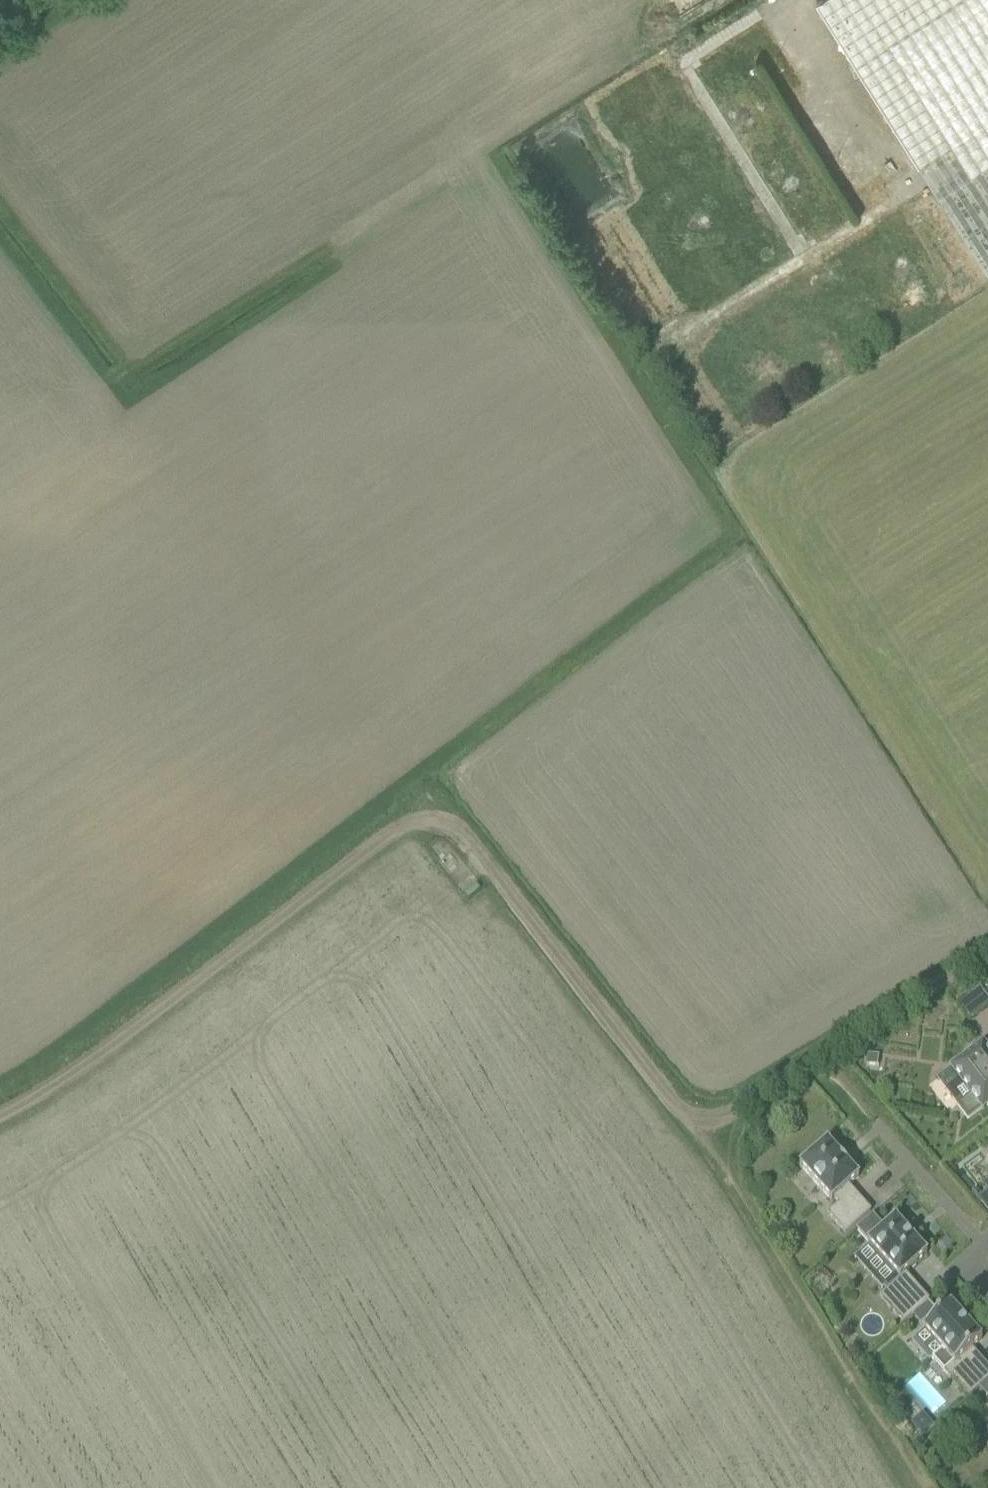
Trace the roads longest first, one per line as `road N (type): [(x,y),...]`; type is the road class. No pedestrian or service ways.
road 1 (track): [(987,950),(699,1131),(434,808),(42,1100),(0,1122)]
road 2 (track): [(699,1131),(918,1487)]
road 3 (residential): [(977,1239),(879,1129)]

